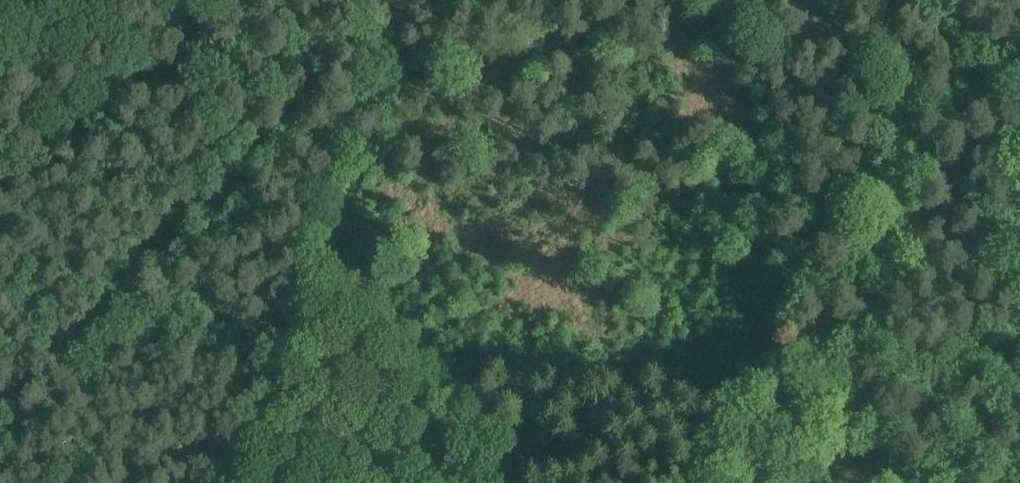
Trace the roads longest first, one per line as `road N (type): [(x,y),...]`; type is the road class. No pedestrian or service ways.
road 1 (track): [(550,0),(639,109),(777,328),(914,482)]
road 2 (track): [(223,482),(424,0)]
road 3 (track): [(268,377),(0,30)]
road 4 (track): [(777,328),(667,482)]

